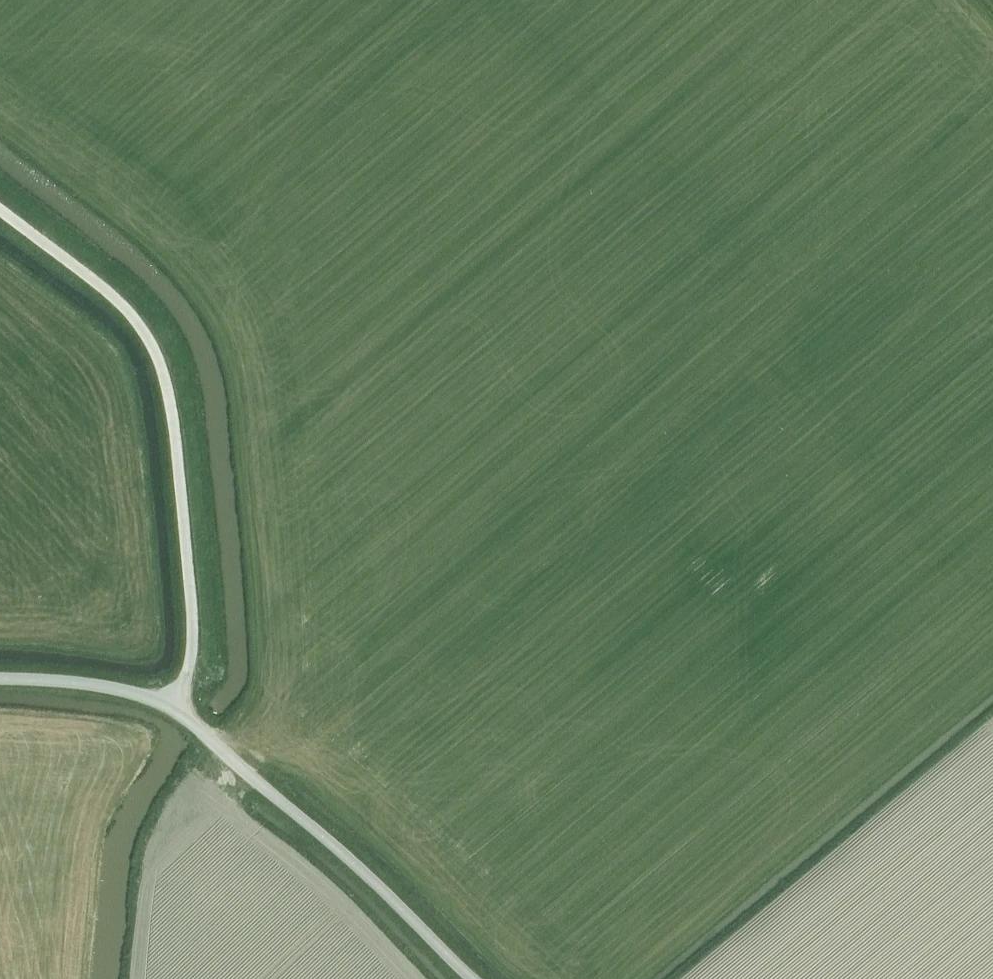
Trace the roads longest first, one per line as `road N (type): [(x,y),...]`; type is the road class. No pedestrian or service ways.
road 1 (unclassified): [(178,706),(192,654),(190,559),(173,410),(158,355),(106,291),(0,210)]
road 2 (unclassified): [(476,978),(178,706)]
road 3 (unclassified): [(178,706),(131,691),(0,677)]

